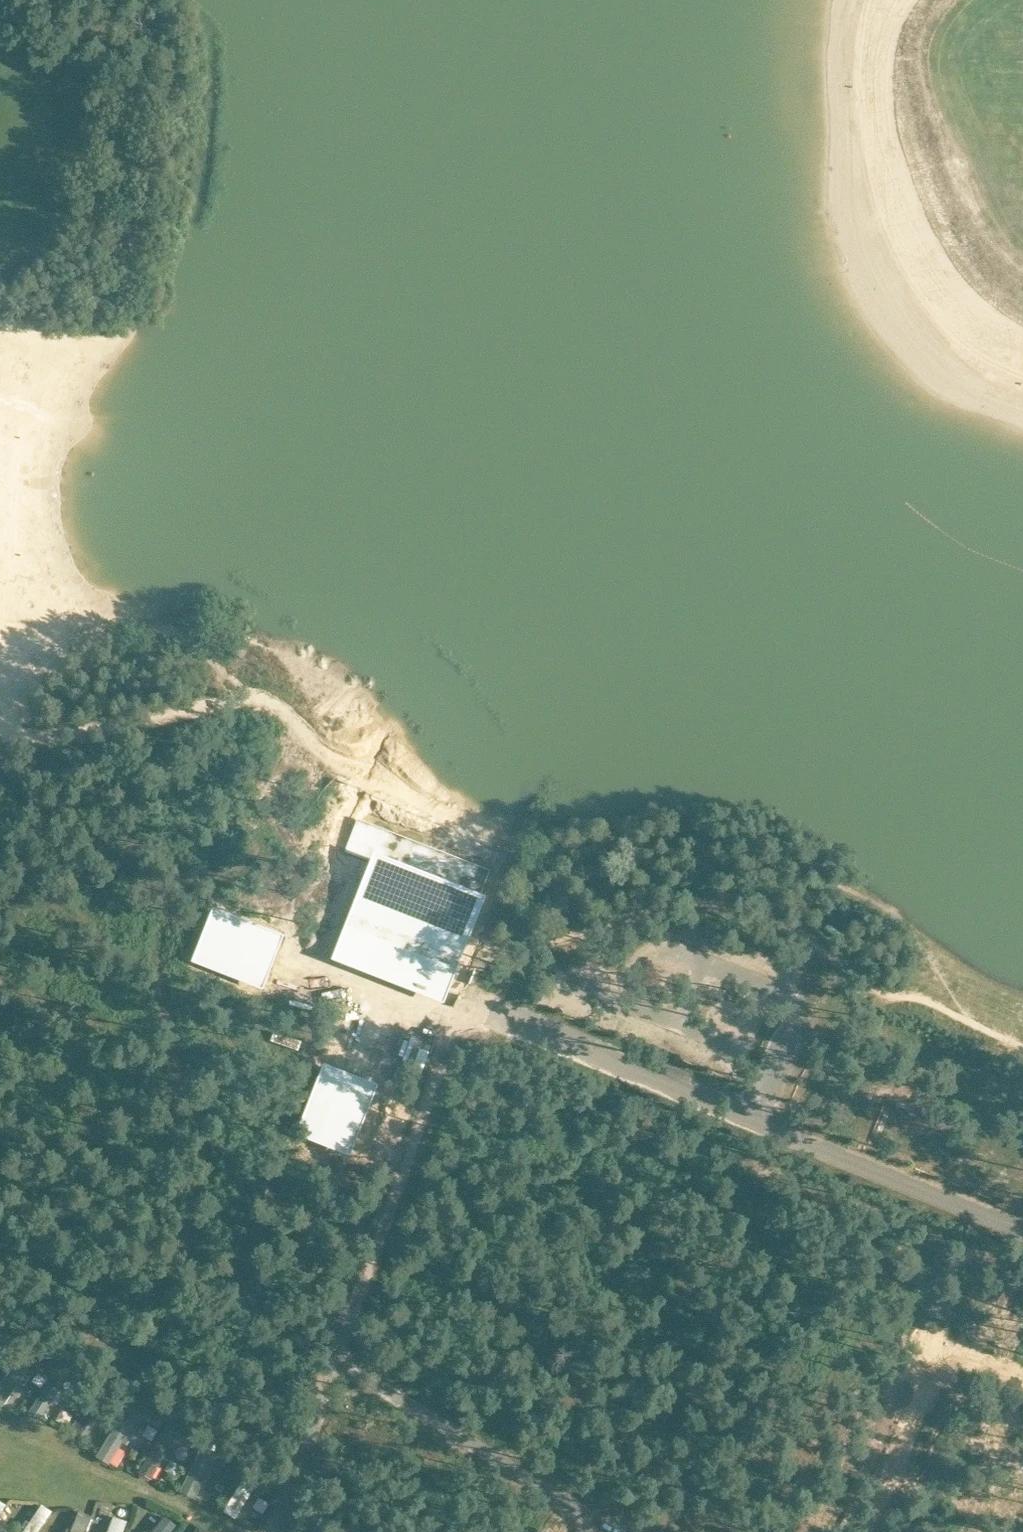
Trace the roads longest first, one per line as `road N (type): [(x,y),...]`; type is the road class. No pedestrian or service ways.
road 1 (unclassified): [(1022,1231),(453,1010)]
road 2 (track): [(453,1010),(363,1289),(268,1531)]
road 3 (track): [(339,1353),(618,1531)]
road 4 (track): [(945,0),(917,87),(972,246),(1022,267)]

